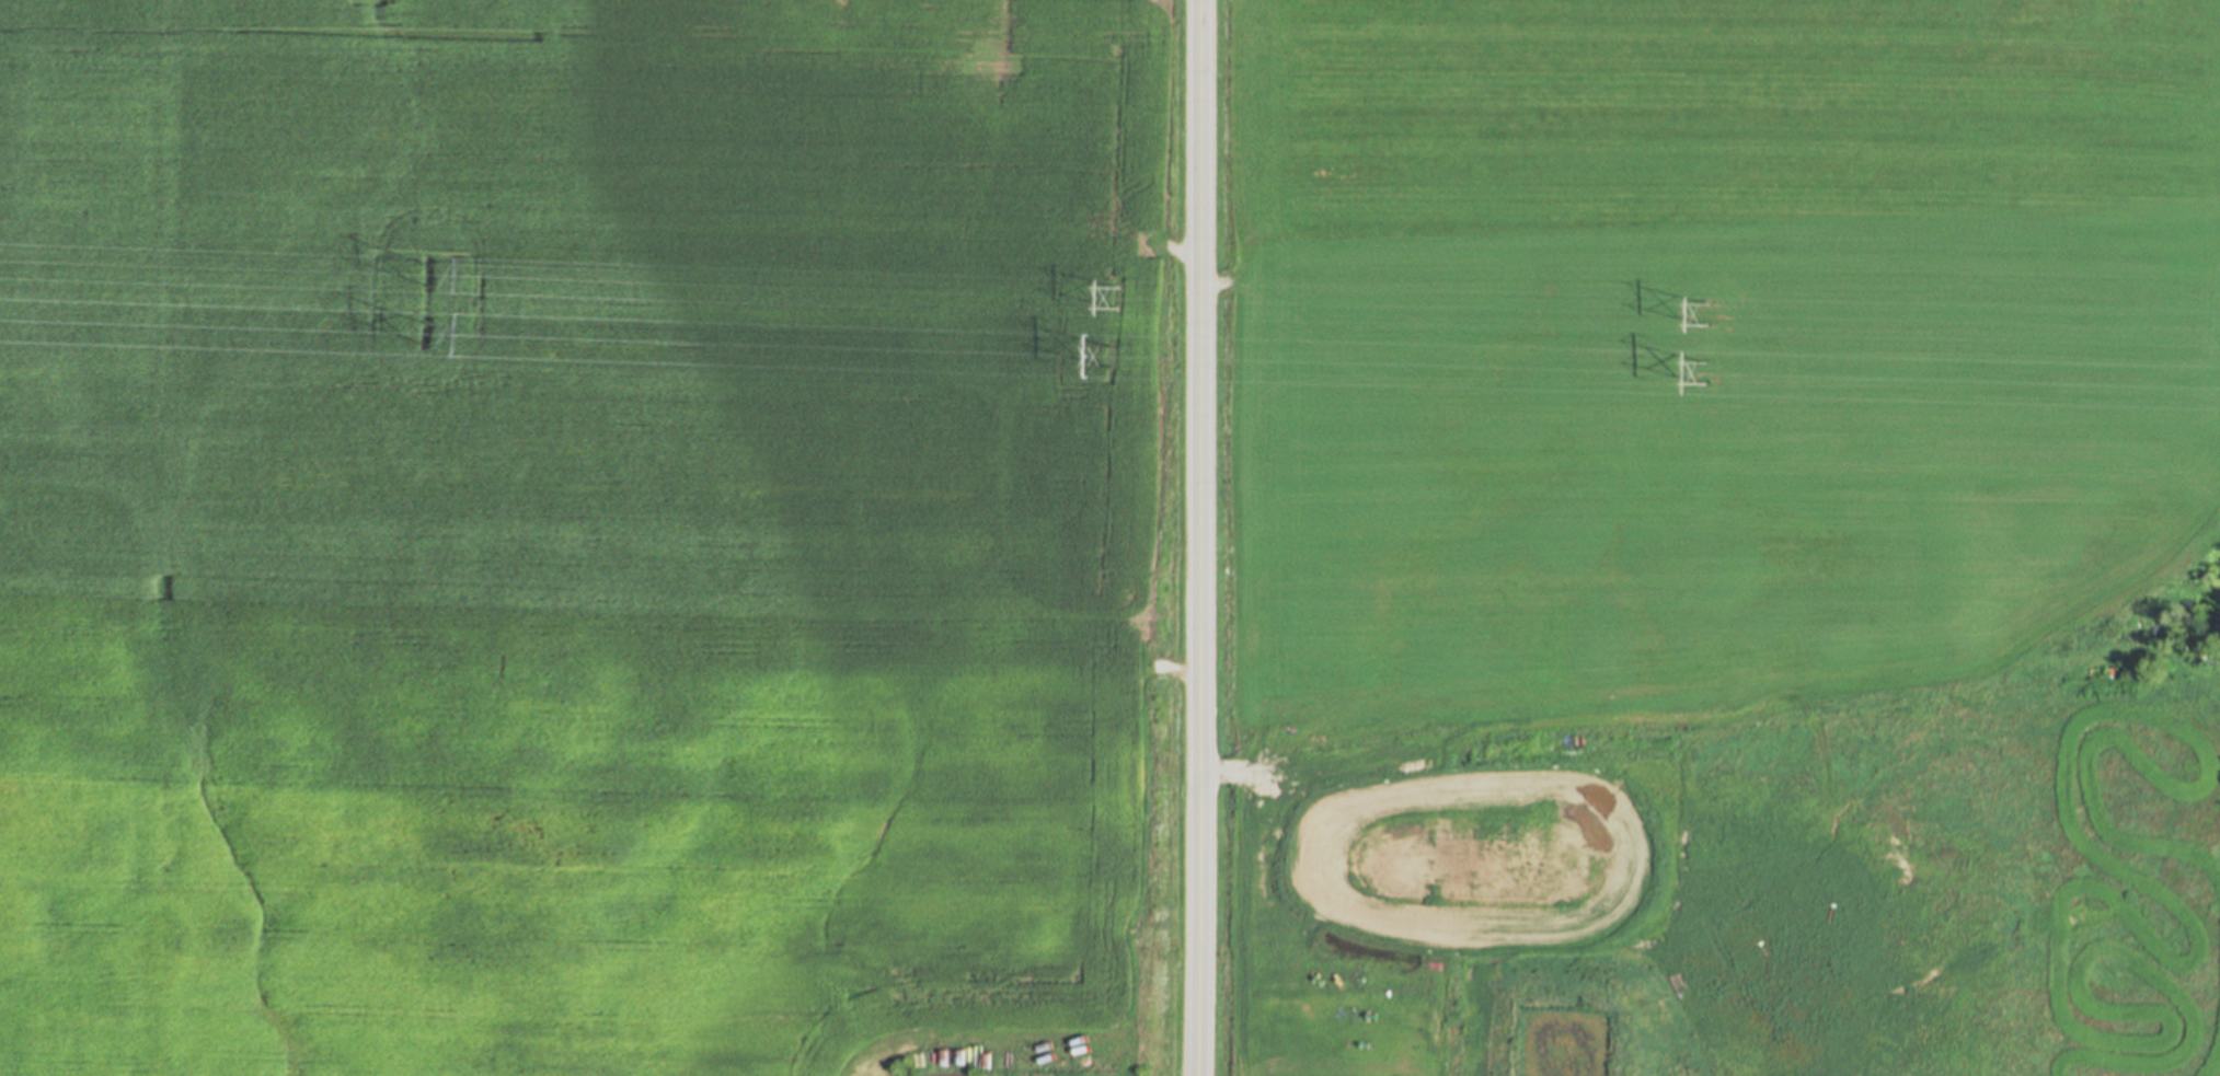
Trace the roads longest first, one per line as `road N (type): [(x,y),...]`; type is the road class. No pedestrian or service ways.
road 1 (primary): [(1198,1075),(1203,0)]

